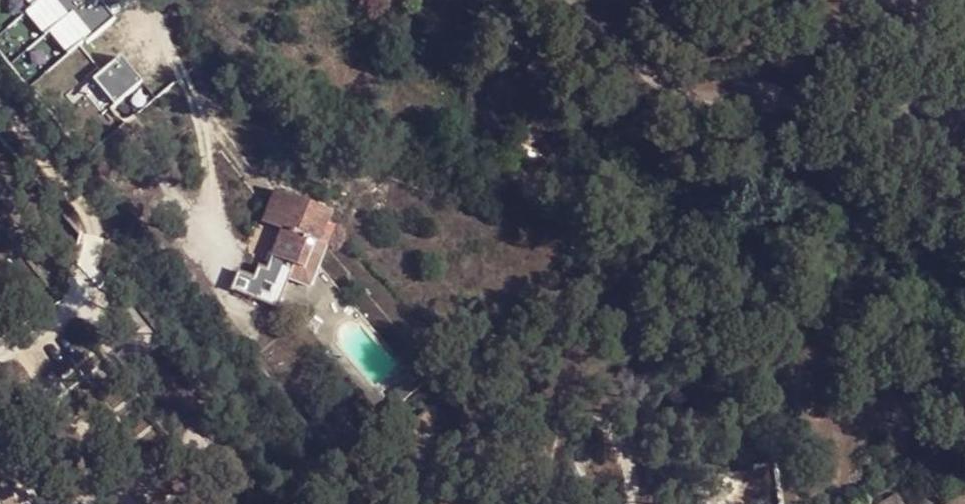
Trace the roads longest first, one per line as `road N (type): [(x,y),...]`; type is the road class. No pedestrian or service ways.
road 1 (residential): [(573,0),(641,68),(674,86),(808,121)]

